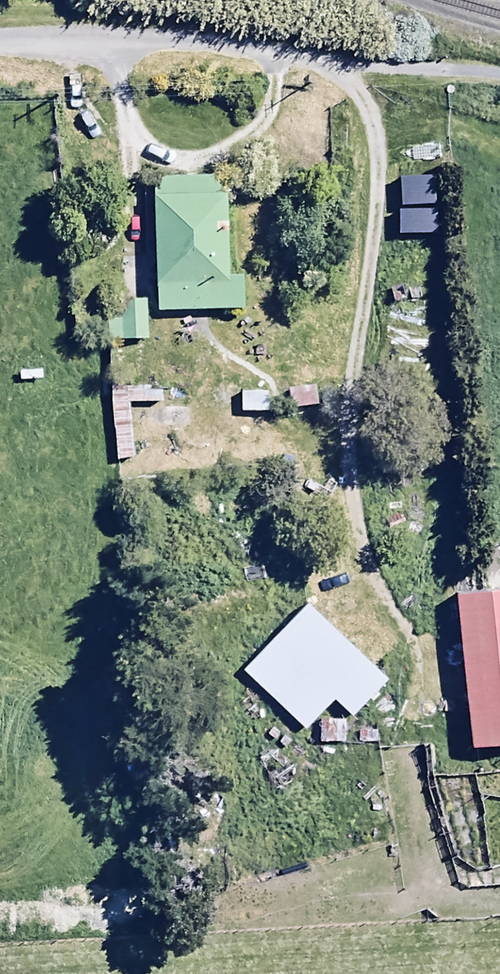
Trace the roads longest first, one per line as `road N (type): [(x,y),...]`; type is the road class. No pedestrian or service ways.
road 1 (unclassified): [(0,38),(233,40)]

